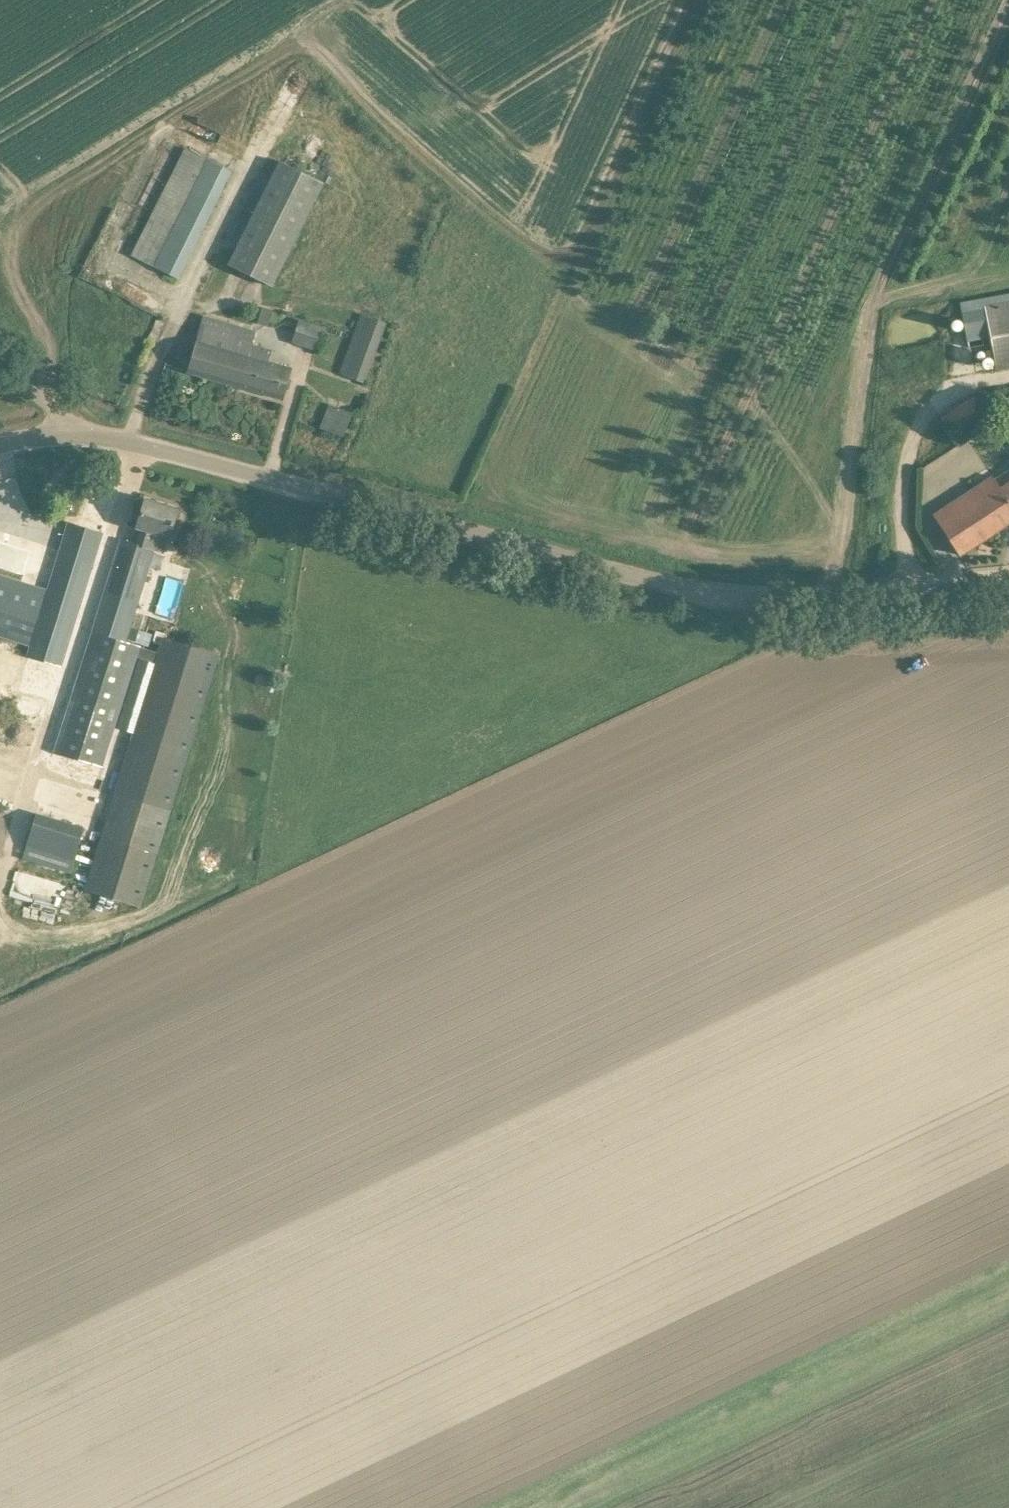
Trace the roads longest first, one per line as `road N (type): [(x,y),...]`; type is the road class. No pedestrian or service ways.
road 1 (unclassified): [(1008,583),(782,598),(674,587),(99,435),(61,432)]

